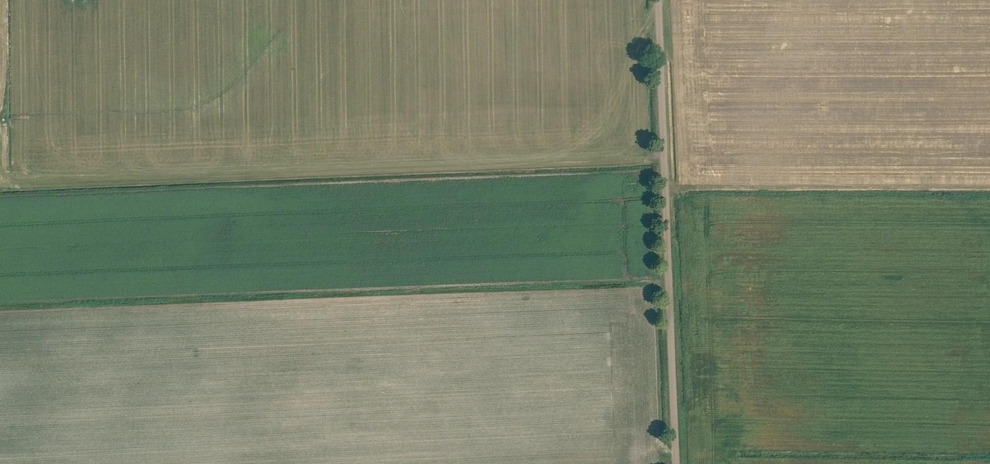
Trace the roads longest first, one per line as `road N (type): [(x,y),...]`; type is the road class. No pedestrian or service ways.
road 1 (unclassified): [(658,0),(677,463)]

